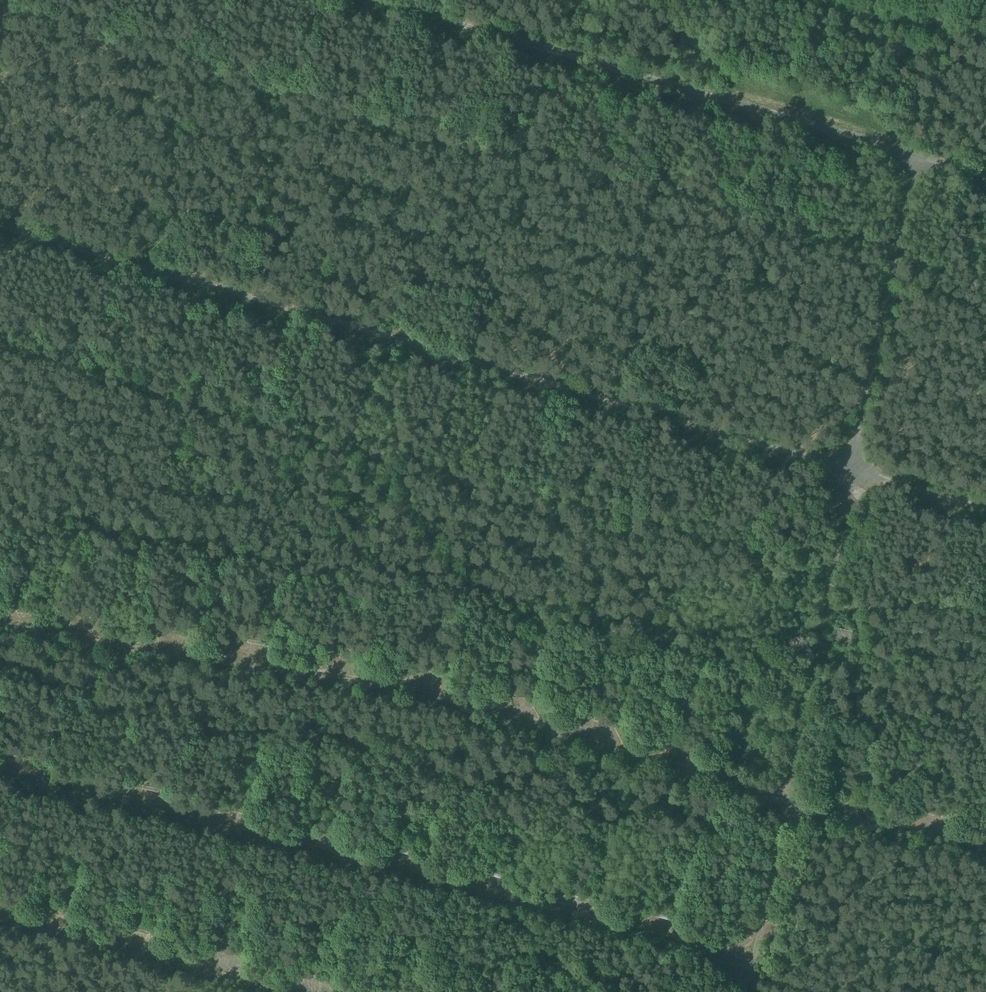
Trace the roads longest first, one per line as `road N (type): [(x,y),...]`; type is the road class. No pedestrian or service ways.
road 1 (unclassified): [(0,225),(854,472)]
road 2 (unclassified): [(780,799),(463,702),(49,633),(0,616)]
road 3 (unclassified): [(0,783),(745,968)]
road 4 (unclassified): [(909,154),(372,0)]
road 5 (unclassified): [(854,472),(780,799)]
road 6 (unclassified): [(909,154),(854,472)]
road 7 (unclassified): [(0,922),(291,991)]
road 8 (unclassified): [(985,845),(780,799)]
road 9 (unclassified): [(780,799),(745,968)]
road 10 (unclassified): [(854,472),(985,510)]

